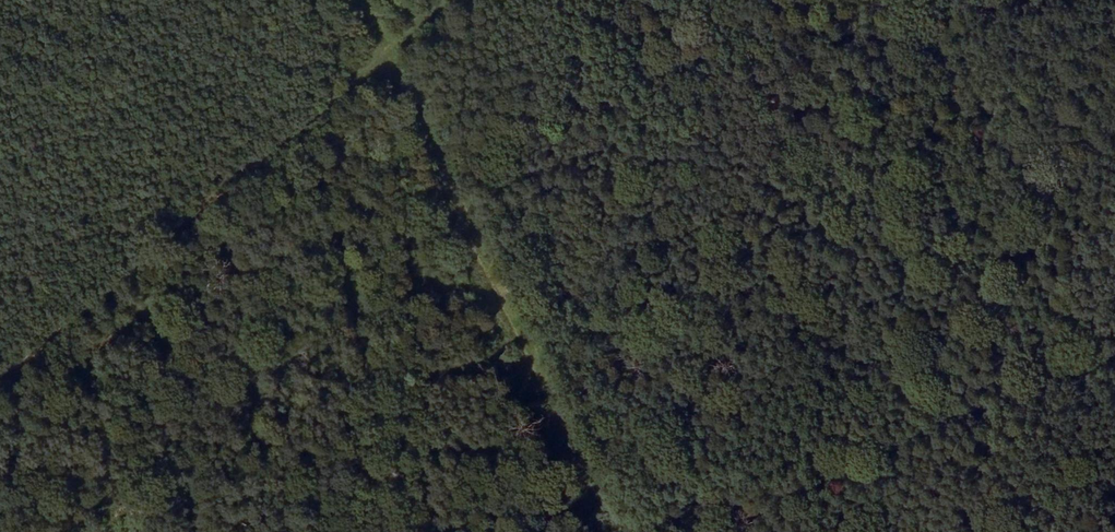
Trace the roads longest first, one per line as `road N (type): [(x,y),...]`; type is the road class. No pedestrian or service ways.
road 1 (track): [(416,105),(403,141),(416,241),(426,470),(437,531)]

